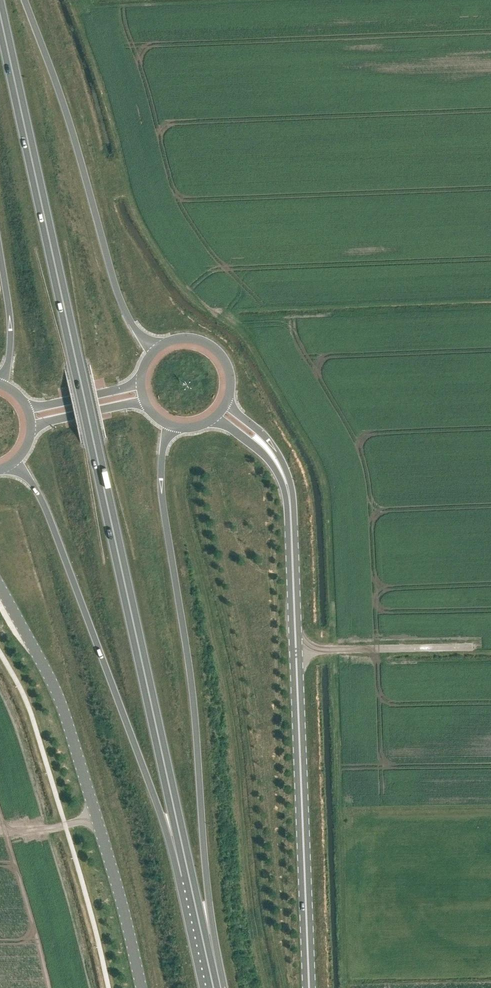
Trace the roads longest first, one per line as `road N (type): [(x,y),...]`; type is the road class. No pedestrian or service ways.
road 1 (trunk): [(180,835),(0,17)]
road 2 (secondary): [(224,406),(276,463),(287,493),(309,987)]
road 3 (trunk): [(202,936),(209,901),(193,694),(162,495),(164,440),(173,427)]
road 4 (tertiary): [(140,987),(64,711),(0,586)]
road 5 (trunk): [(15,463),(48,515),(160,814),(180,835)]
road 6 (trunk): [(157,347),(136,330),(119,296),(25,0)]
road 7 (trunk): [(0,253),(11,330),(1,382)]
road 8 (secondary): [(224,406),(230,377),(215,350),(187,338),(157,347)]
road 9 (secondary): [(140,376),(124,388),(43,406),(26,402)]

